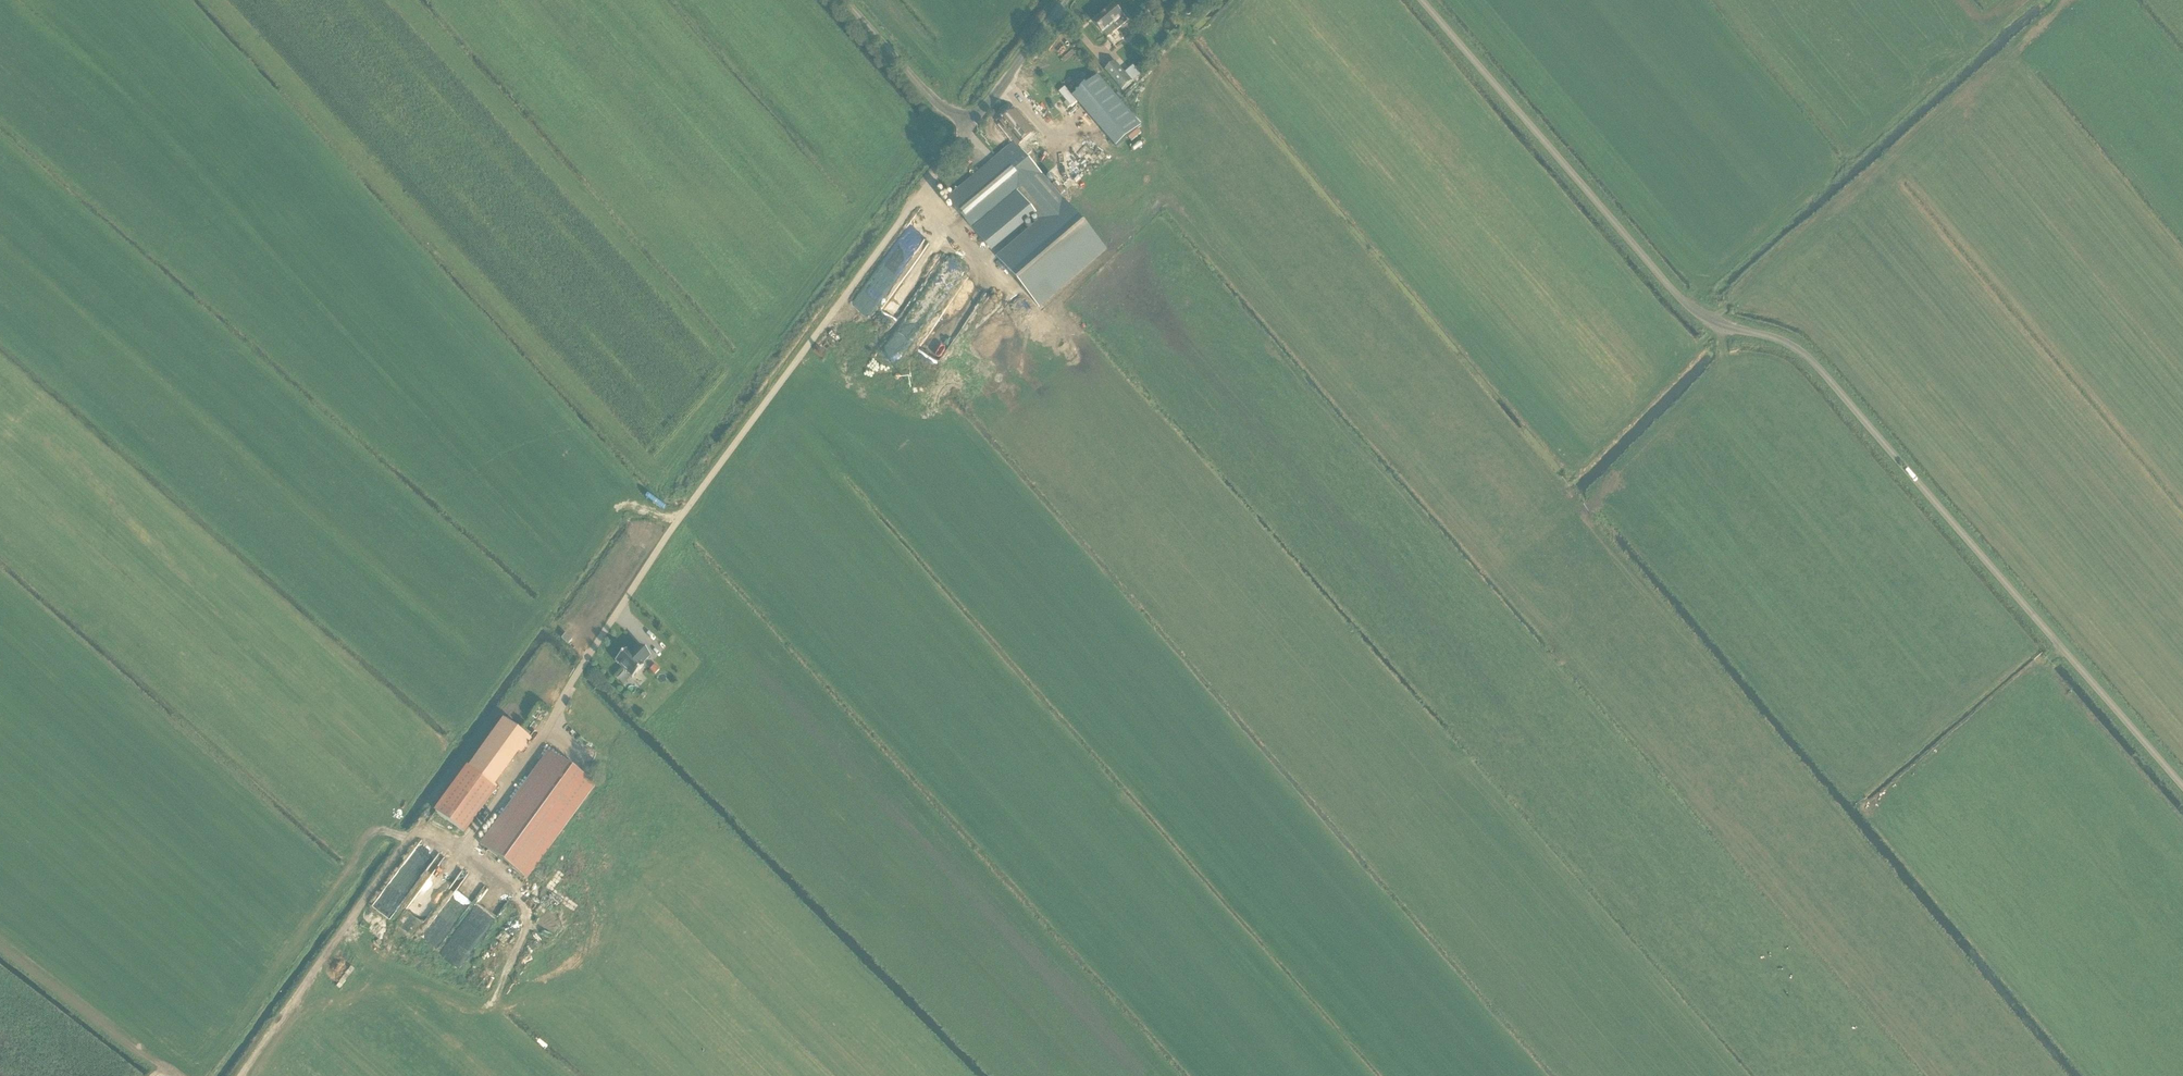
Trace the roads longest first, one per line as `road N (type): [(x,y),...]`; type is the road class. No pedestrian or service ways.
road 1 (unclassified): [(2182,786),(1807,362),(1788,345),(1743,334),(1684,302),(1418,0)]
road 2 (unclassified): [(563,691),(970,127)]
road 3 (unclassified): [(970,127),(945,111),(842,0)]
road 4 (unclassified): [(1067,0),(970,127)]

